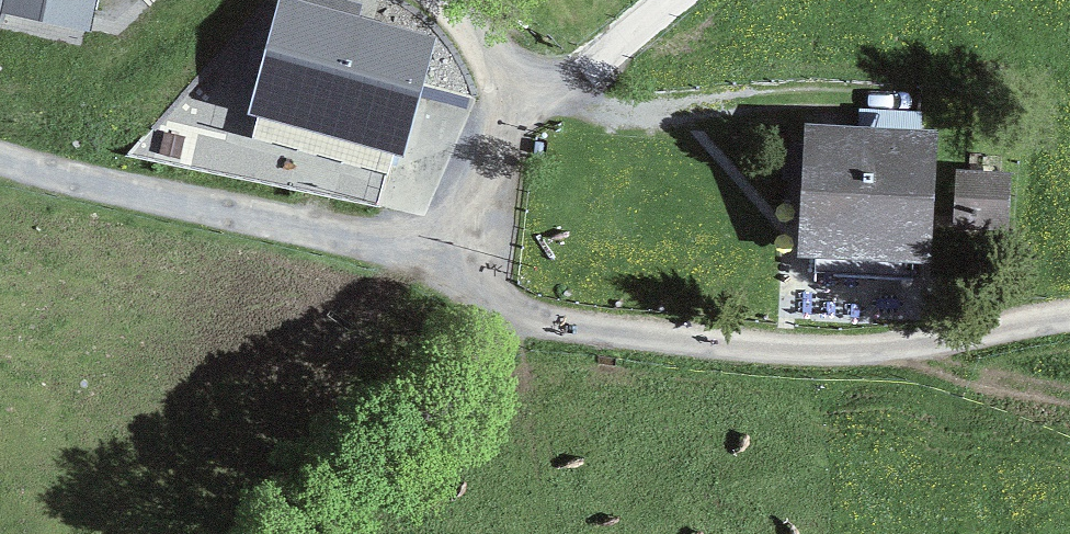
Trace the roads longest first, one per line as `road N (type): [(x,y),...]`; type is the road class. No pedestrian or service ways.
road 1 (track): [(501,302),(541,337),(872,358),(1069,319)]
road 2 (track): [(464,269),(0,170)]
road 3 (track): [(673,0),(518,115)]
road 4 (track): [(386,0),(438,20),(518,115)]
road 5 (track): [(518,115),(464,269)]

